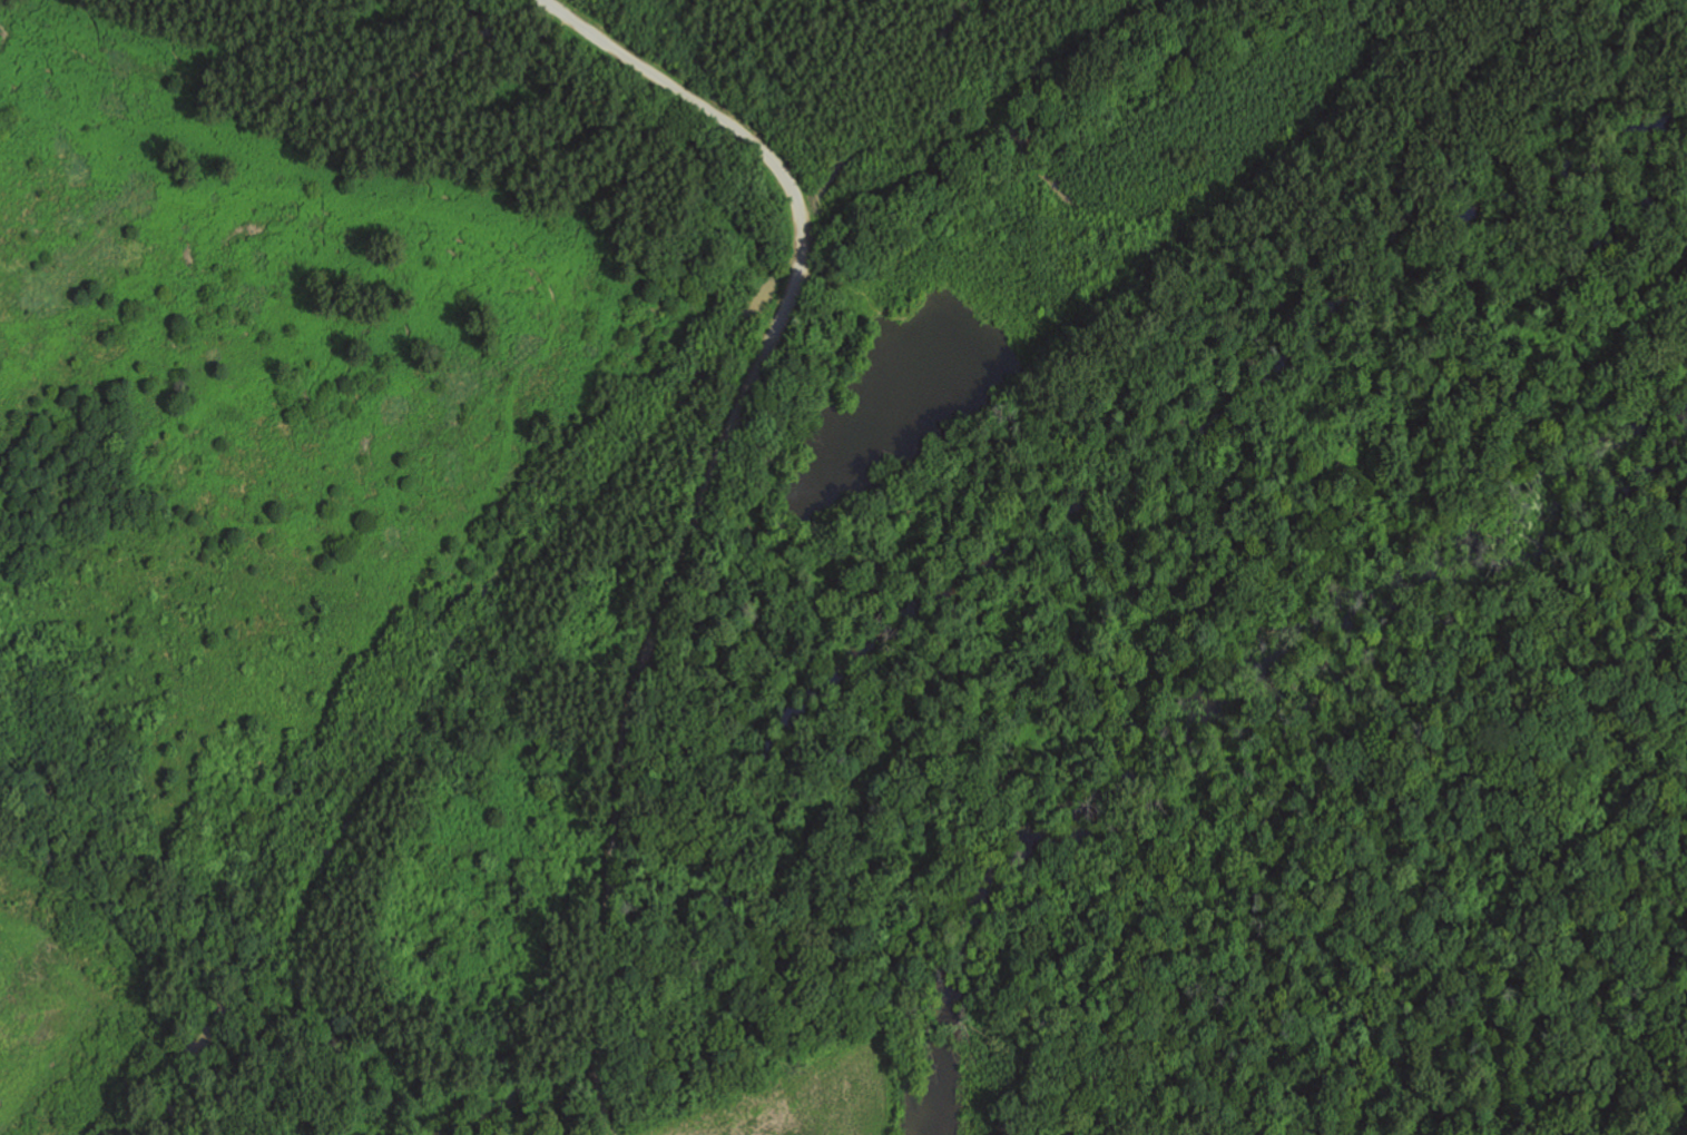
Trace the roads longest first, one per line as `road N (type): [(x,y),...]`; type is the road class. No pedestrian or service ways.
road 1 (residential): [(538,0),(753,148),(787,181),(805,226),(801,297),(728,451),(632,729),(605,1134)]

